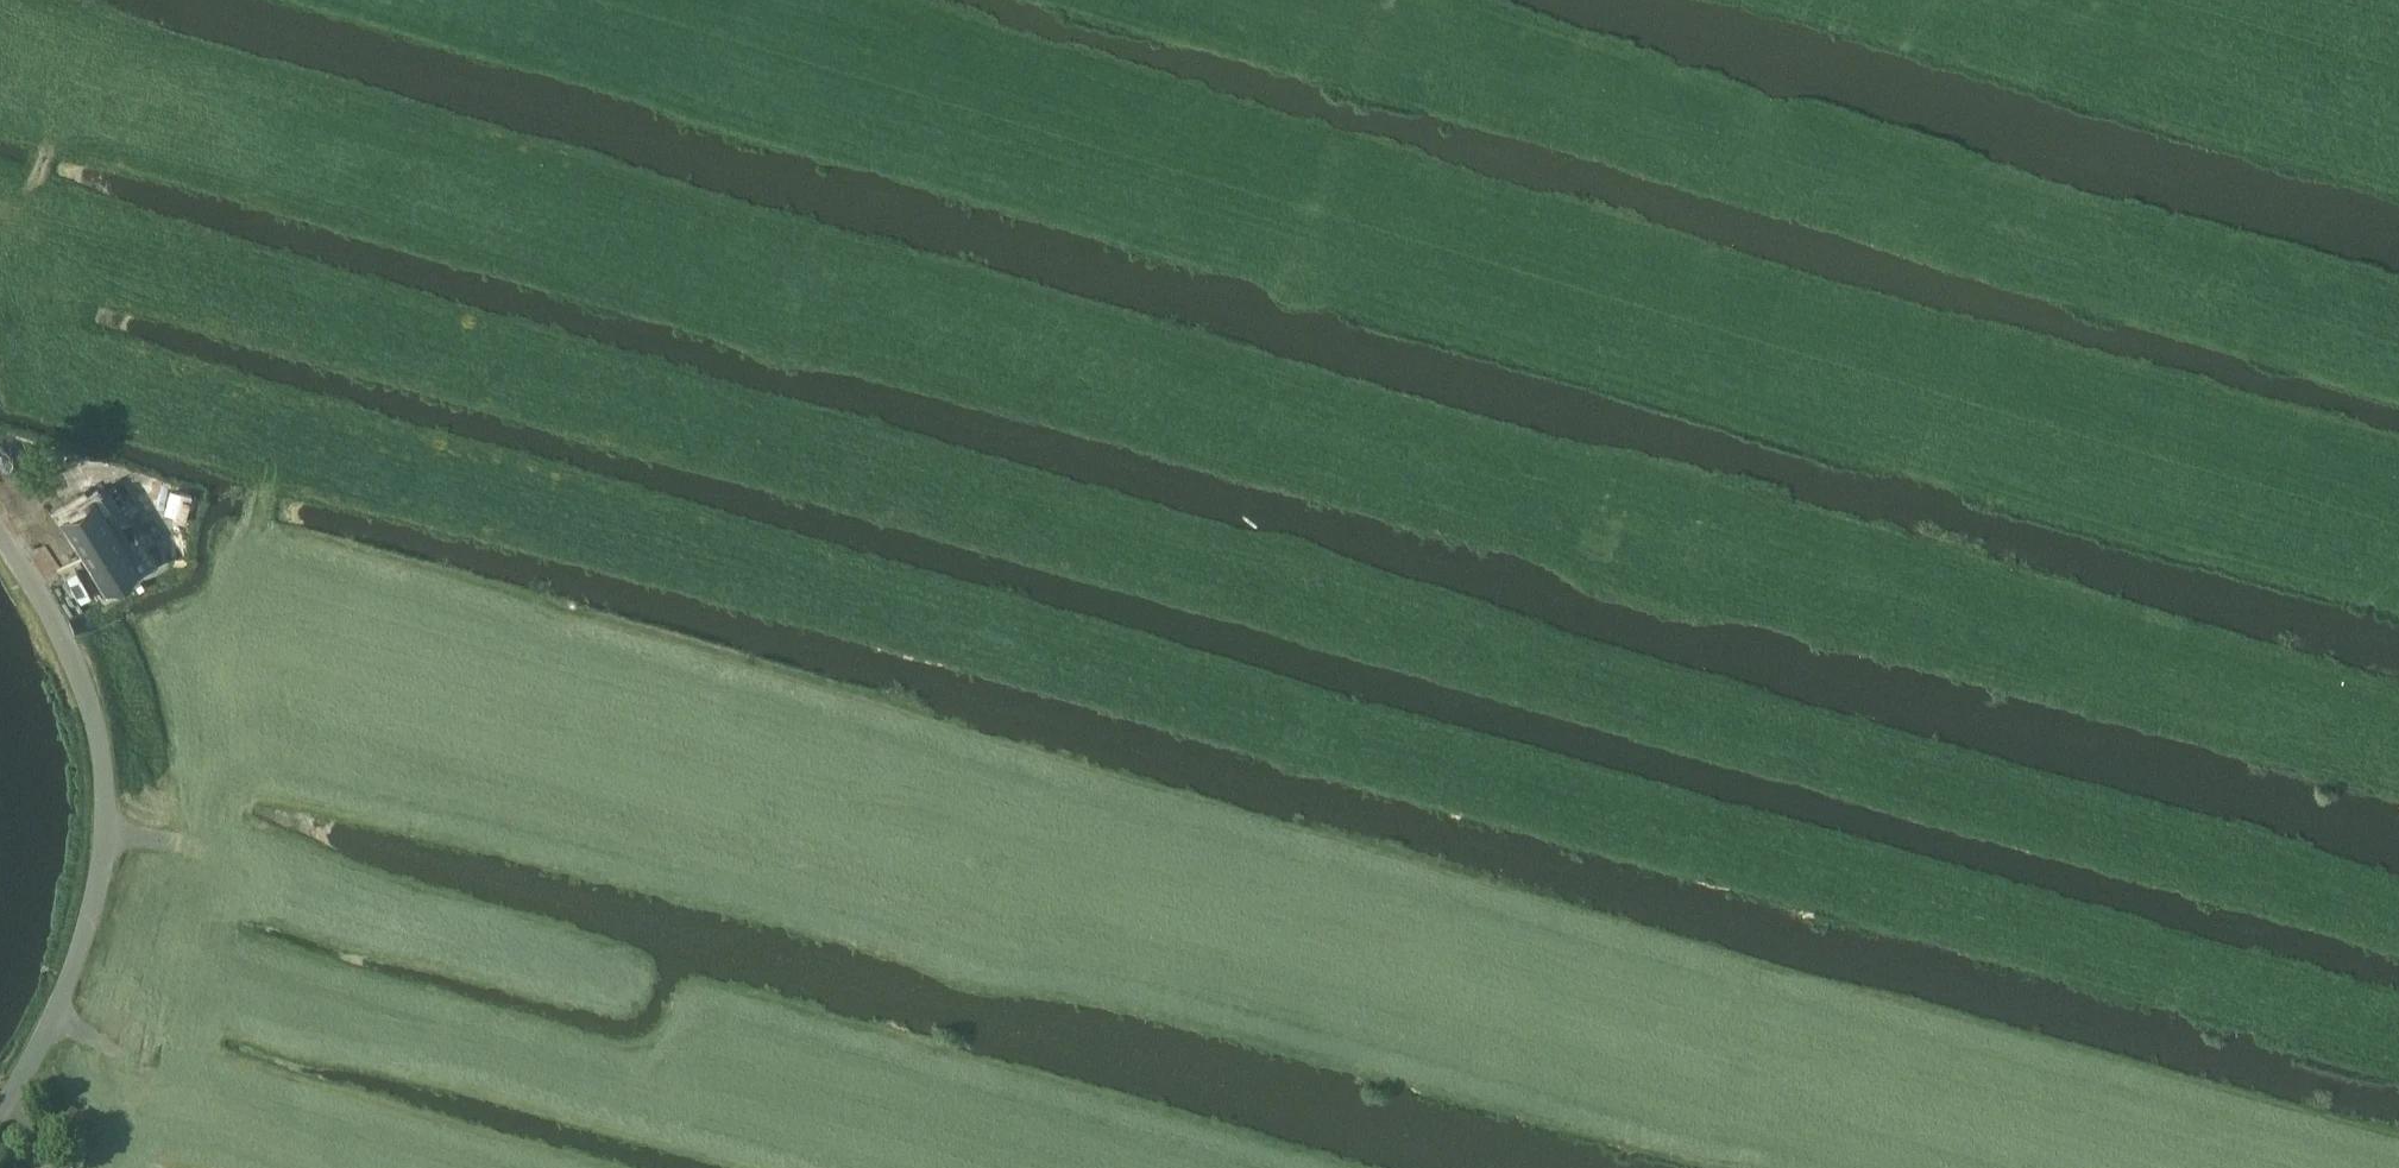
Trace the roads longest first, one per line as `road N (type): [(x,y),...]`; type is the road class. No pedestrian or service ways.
road 1 (unclassified): [(0,1107),(60,995),(104,832),(105,767),(83,690),(0,540)]

